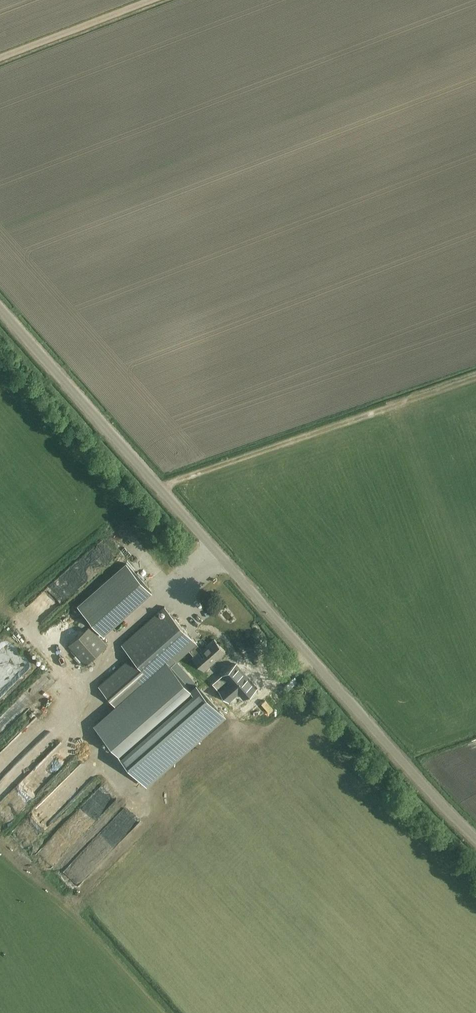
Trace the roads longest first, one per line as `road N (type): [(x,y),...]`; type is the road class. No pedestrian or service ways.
road 1 (tertiary): [(475,839),(0,308)]
road 2 (track): [(475,373),(156,482)]
road 3 (track): [(0,65),(170,0)]

